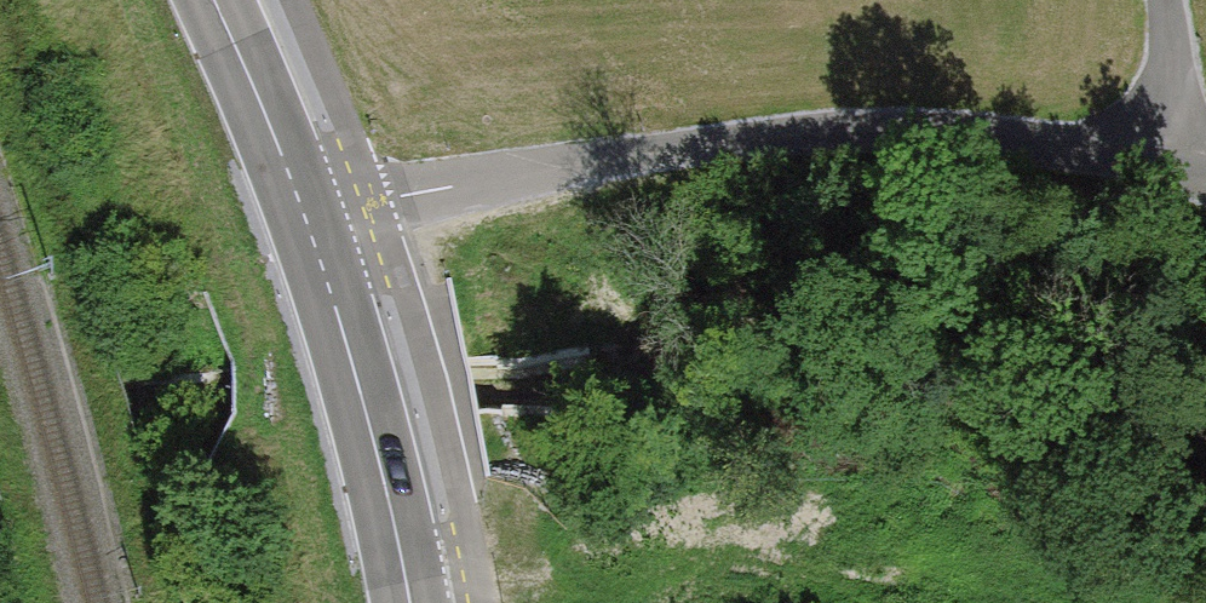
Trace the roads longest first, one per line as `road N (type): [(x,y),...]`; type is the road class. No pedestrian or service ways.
road 1 (unclassified): [(308,222),(378,200),(646,149),(868,126),(1192,161)]
road 2 (secondary): [(407,602),(361,386),(308,222)]
road 3 (secondary): [(308,222),(214,0)]
road 4 (residential): [(1192,161),(1166,0)]

